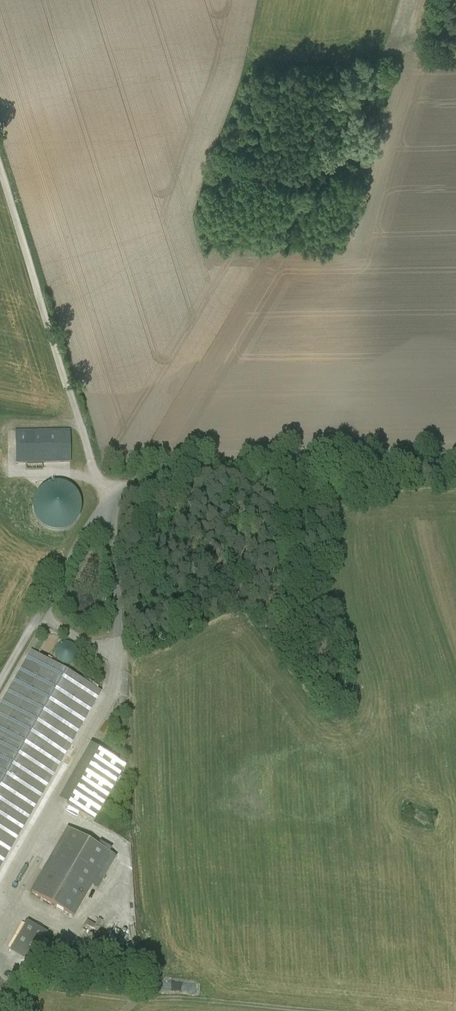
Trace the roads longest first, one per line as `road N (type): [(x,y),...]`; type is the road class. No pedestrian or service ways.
road 1 (track): [(0,682),(84,535),(118,499),(96,481),(0,165)]
road 2 (unclassified): [(117,670),(113,537),(118,499),(134,488),(455,466)]
road 3 (track): [(8,971),(57,989),(278,1010)]

